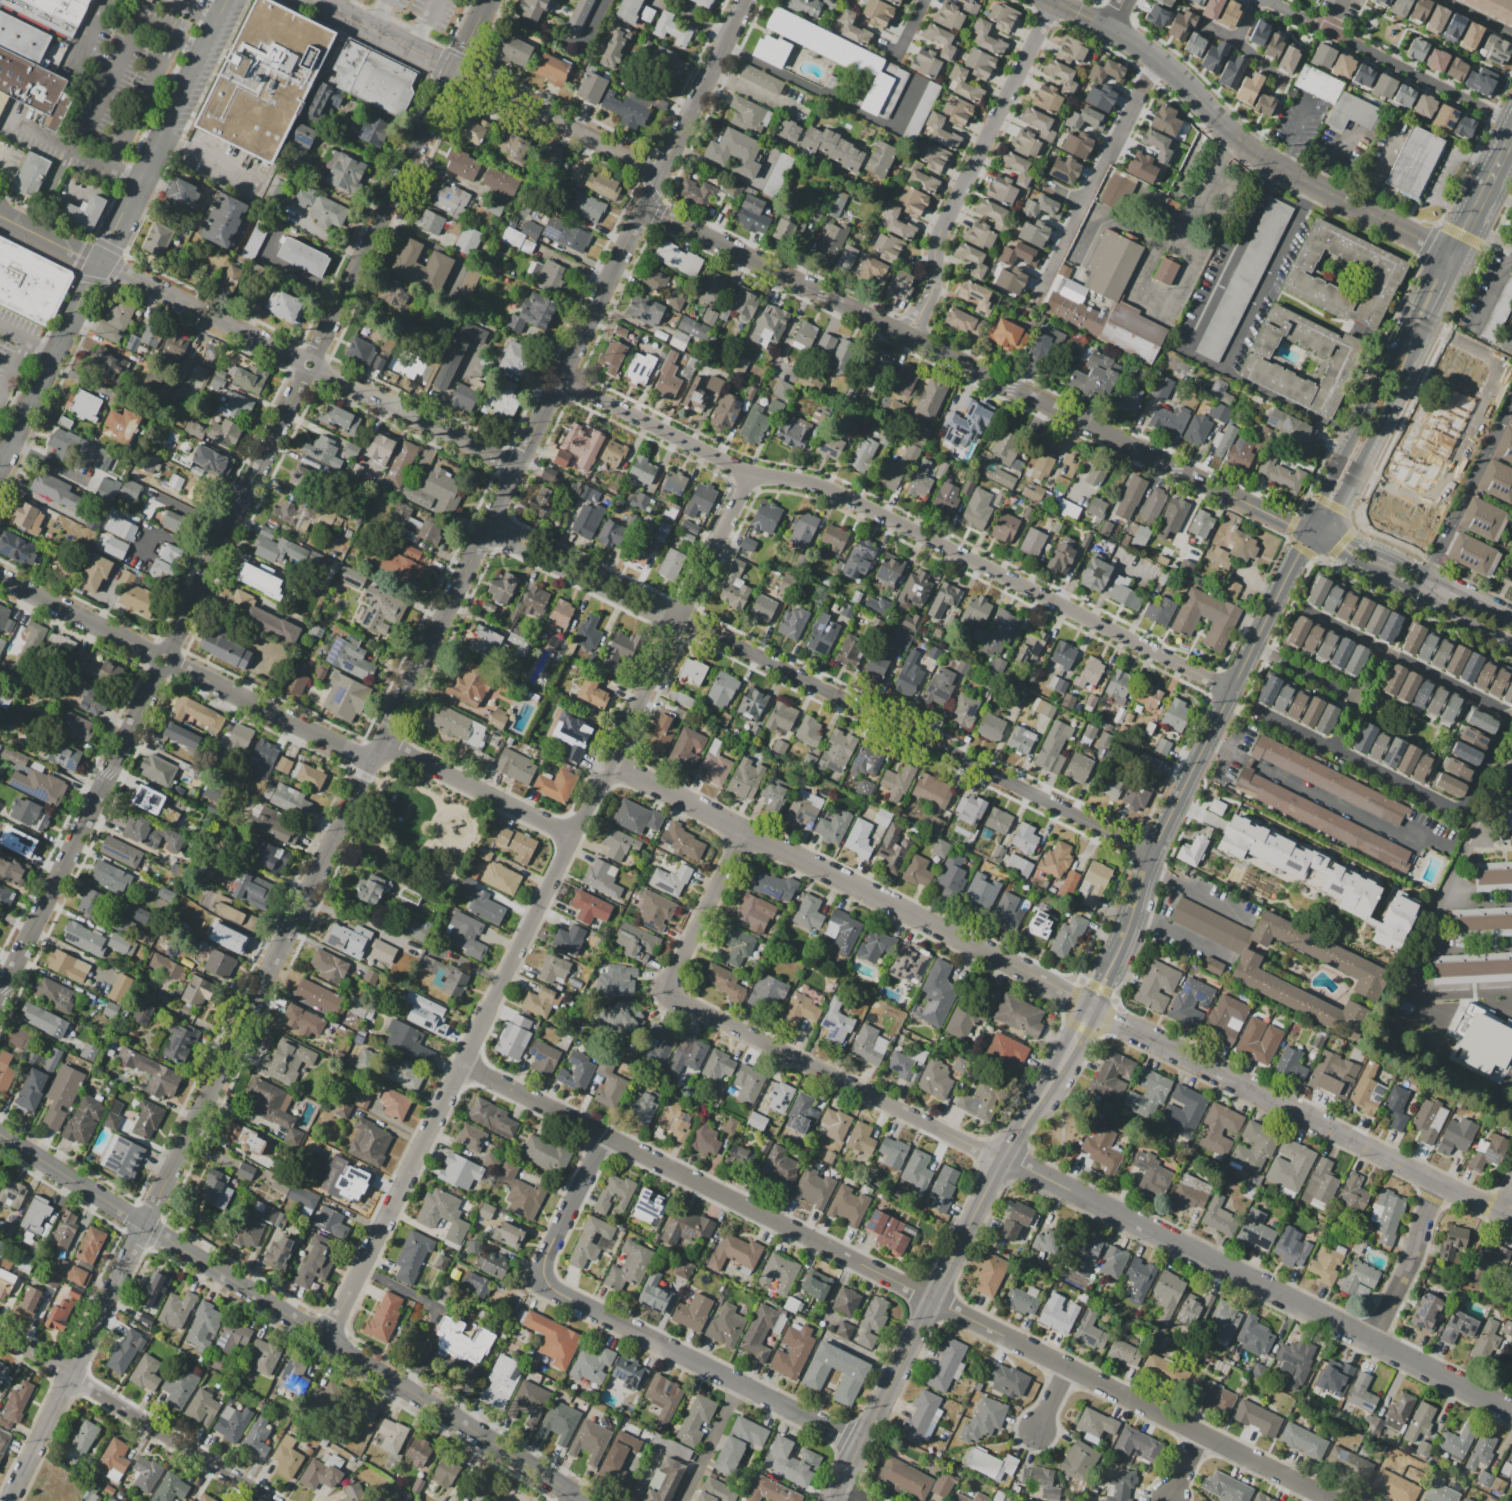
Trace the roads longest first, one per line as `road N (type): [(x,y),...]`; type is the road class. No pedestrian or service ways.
road 1 (residential): [(516,466),(12,1500)]
road 2 (residential): [(610,766),(1511,1222)]
road 3 (residential): [(1334,1500),(462,1068)]
road 4 (residential): [(751,477),(326,1338)]
road 5 (residential): [(1231,689),(808,481),(751,477),(559,380)]
road 6 (residential): [(1152,854),(486,528)]
road 7 (residential): [(583,1500),(0,1136)]
road 8 (residential): [(1511,1412),(1002,1156)]
road 9 (tertiary): [(1090,1009),(1002,1156),(832,1500)]
road 10 (residential): [(744,835),(664,990),(1002,1156)]
road 11 (residential): [(605,1135),(540,1268),(548,1289),(861,1443)]
road 12 (residential): [(1452,253),(1275,166),(1137,45),(1055,0)]
road 13 (tertiary): [(1275,596),(1152,854),(1090,1009)]
road 14 (residential): [(158,672),(0,993)]
road 15 (residential): [(1203,482),(899,327)]
road 16 (residential): [(451,70),(308,365)]
road 17 (residential): [(308,365),(170,648)]
road 18 (residential): [(267,1500),(0,1334)]
road 19 (residential): [(1052,0),(935,241),(933,275)]
road 20 (residential): [(230,0),(98,263)]
road 21 (residential): [(644,207),(516,466)]
road 22 (residential): [(899,327),(644,207)]
road 23 (tertiary): [(1452,253),(1435,262),(1336,469)]
road 24 (residential): [(308,365),(98,263)]
road 25 (residential): [(659,173),(451,70)]
road 26 (residential): [(516,466),(308,365)]
road 27 (residential): [(98,263),(0,469)]
road 28 (residential): [(372,762),(176,666)]
road 29 (residential): [(573,837),(381,743)]
road 30 (residential): [(746,0),(659,173)]
road 31 (tertiary): [(1355,474),(1434,314)]
road 32 (residential): [(1437,1185),(1370,1341)]
road 33 (residential): [(149,654),(0,579)]
road 34 (residential): [(451,70),(311,0)]

